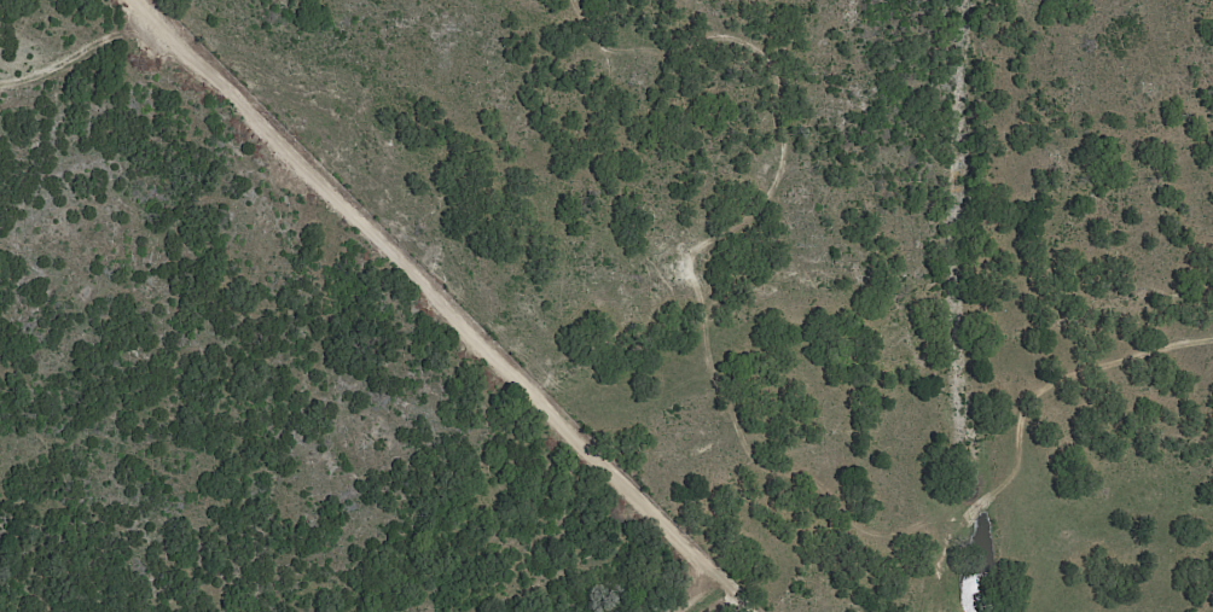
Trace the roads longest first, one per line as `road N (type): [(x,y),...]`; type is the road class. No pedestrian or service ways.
road 1 (track): [(963,611),(1002,419),(1047,368),(1212,338)]

